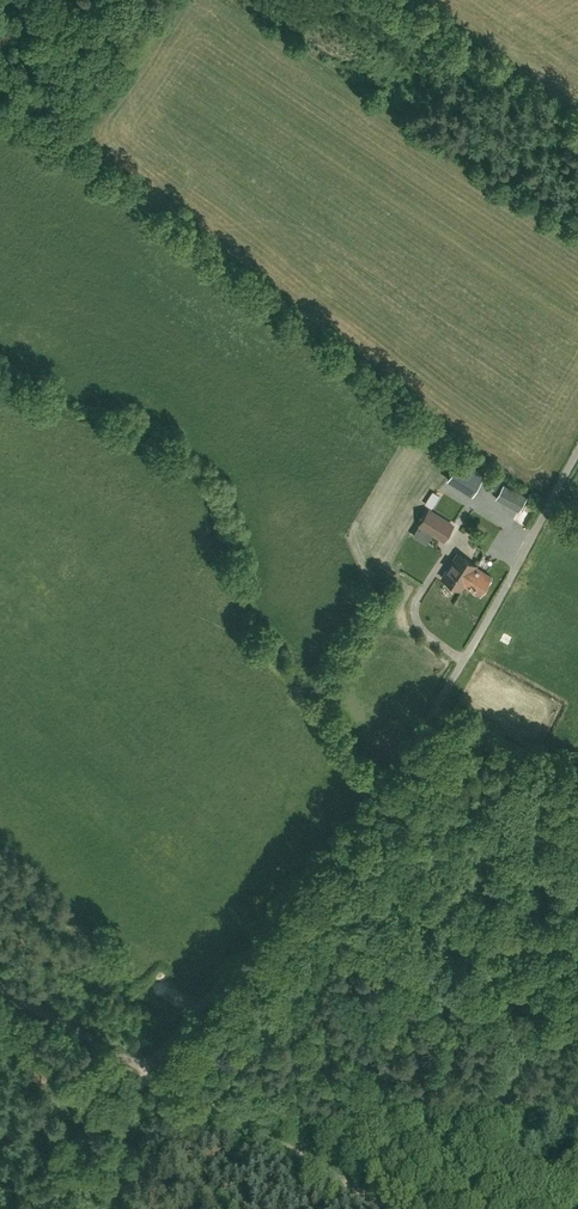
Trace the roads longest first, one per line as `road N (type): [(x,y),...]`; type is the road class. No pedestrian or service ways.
road 1 (unclassified): [(151,1073),(400,771),(577,459)]
road 2 (track): [(398,1208),(151,1073)]
road 3 (track): [(151,1073),(0,986)]

